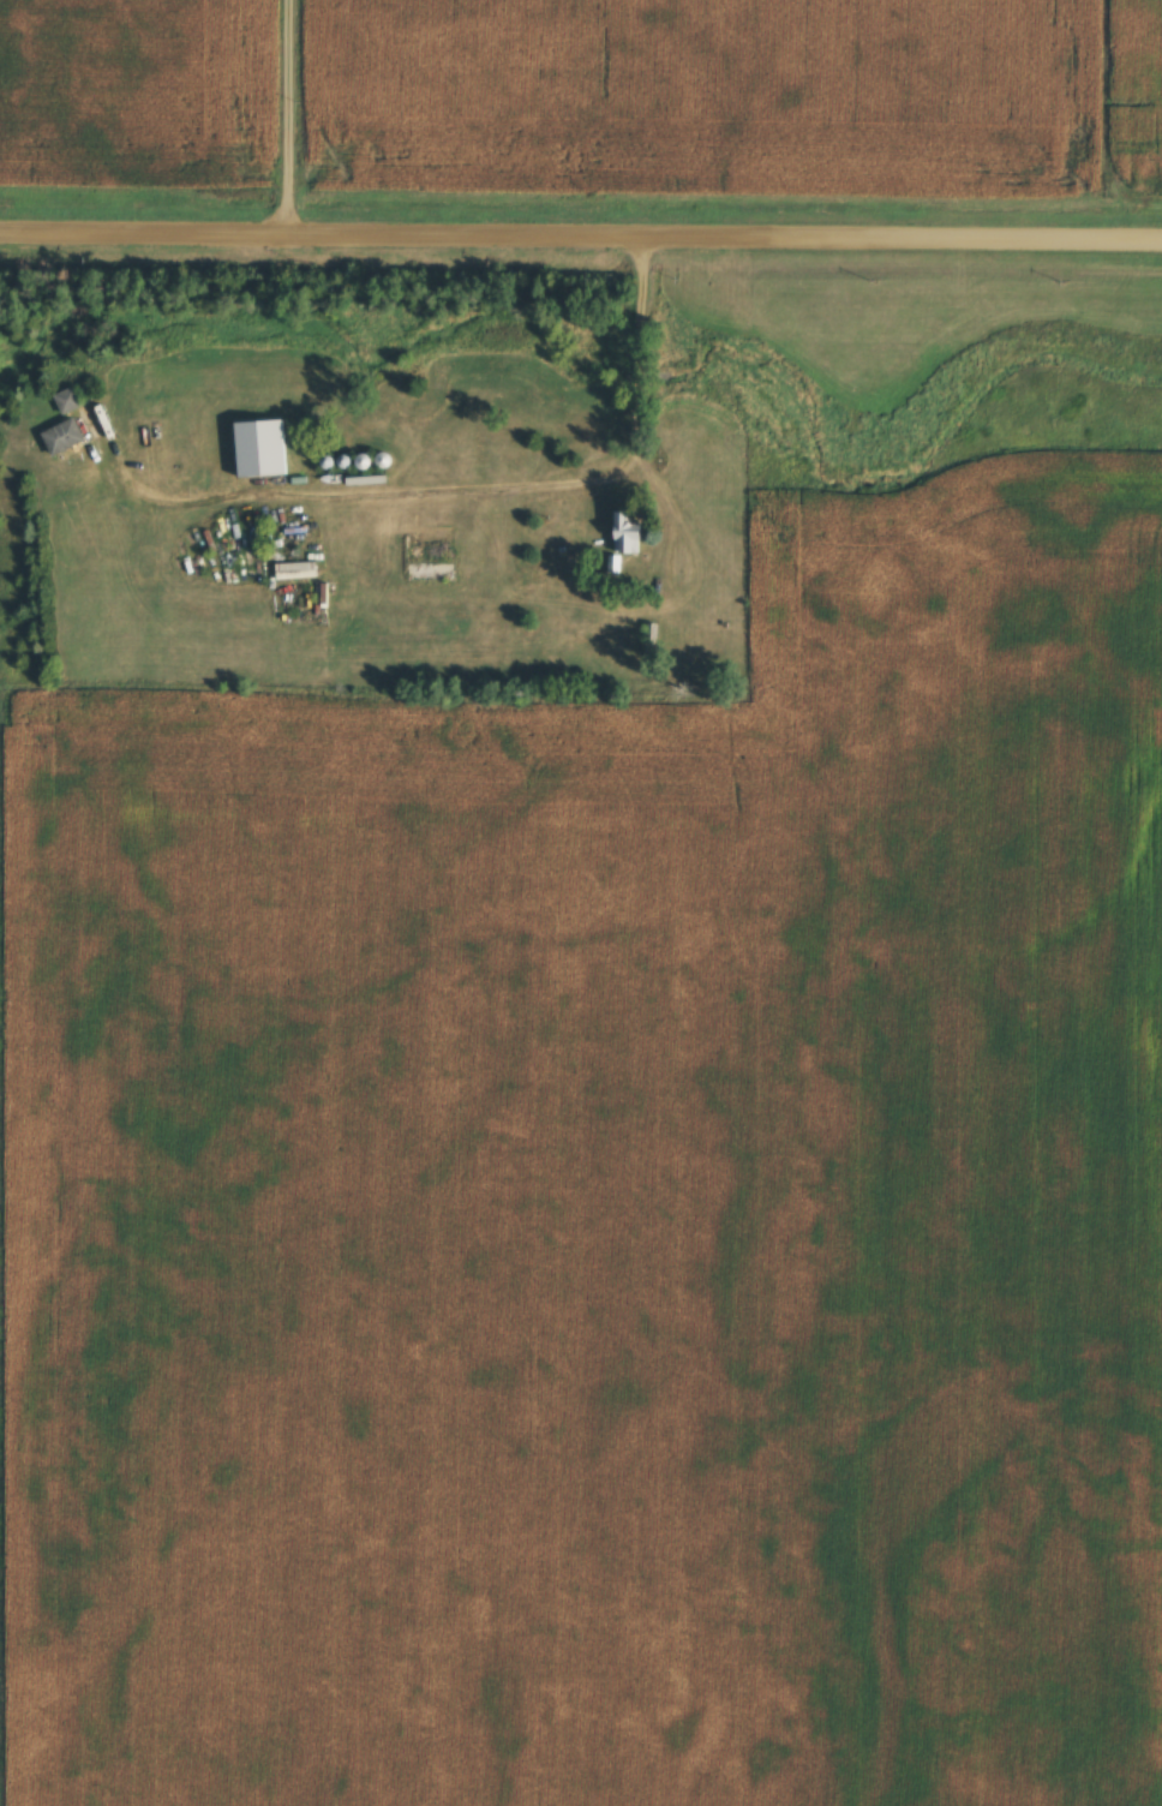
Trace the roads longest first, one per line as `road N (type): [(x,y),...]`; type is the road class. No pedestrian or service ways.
road 1 (tertiary): [(1161,243),(0,235)]
road 2 (residential): [(290,237),(292,0)]

